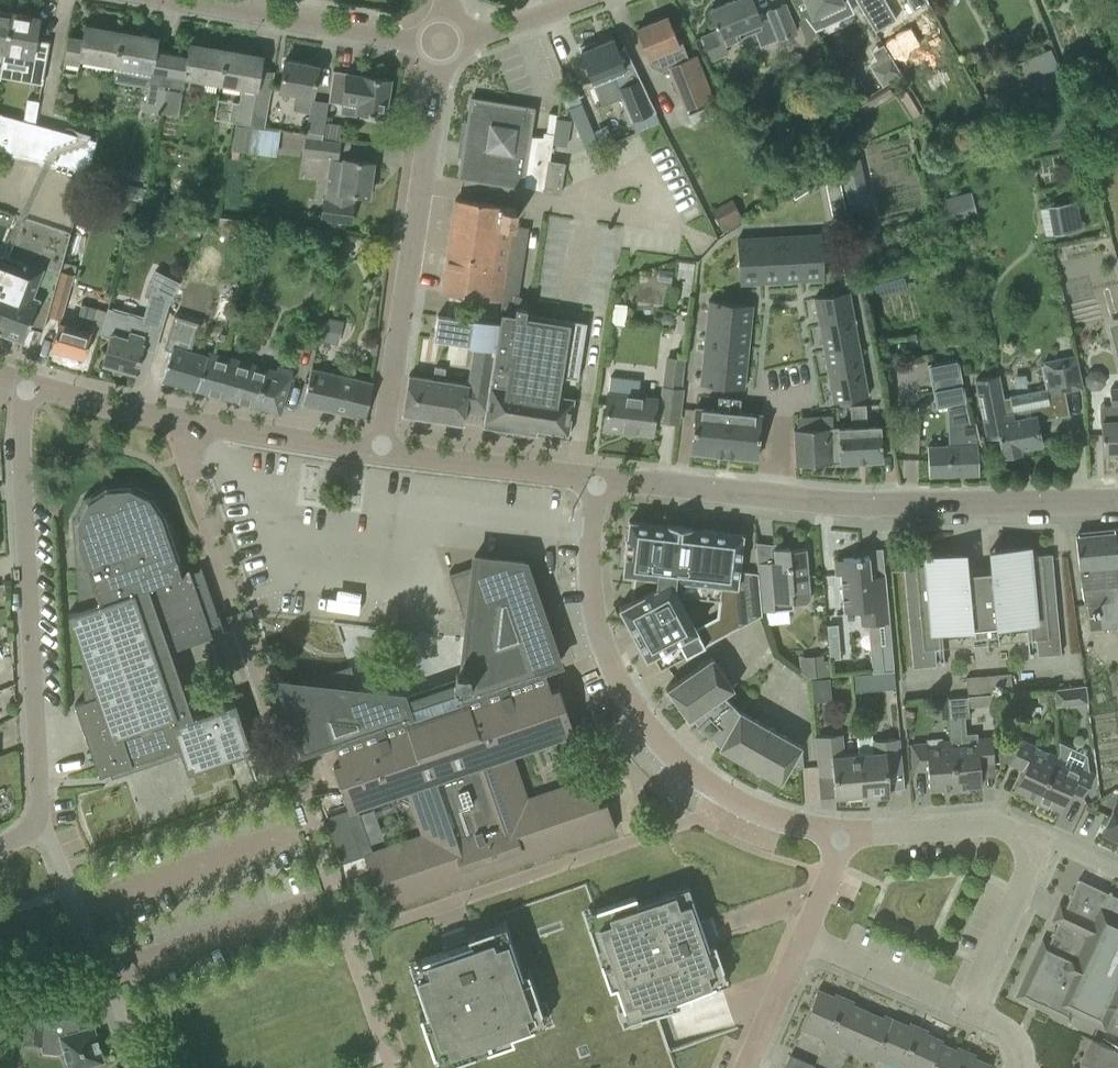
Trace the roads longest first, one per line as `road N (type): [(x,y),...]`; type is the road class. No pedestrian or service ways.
road 1 (residential): [(843,833),(746,807),(678,760),(642,723),(600,633),(591,580),(595,477)]
road 2 (residential): [(28,383),(21,439),(36,820)]
road 3 (residential): [(381,452),(441,41)]
road 4 (unclassified): [(381,452),(28,383)]
road 5 (unclassified): [(1117,500),(779,496)]
road 6 (residential): [(132,1067),(105,975),(54,844),(36,820)]
road 7 (residential): [(181,0),(441,41)]
road 8 (unclassified): [(595,477),(381,452)]
road 9 (residential): [(1037,837),(997,821),(843,833)]
road 10 (residential): [(1037,837),(965,1009)]
road 11 (unclassified): [(779,496),(595,477)]
road 12 (residential): [(965,1009),(800,938)]
road 13 (residential): [(742,1067),(800,938)]
road 14 (residential): [(441,41),(576,0)]

